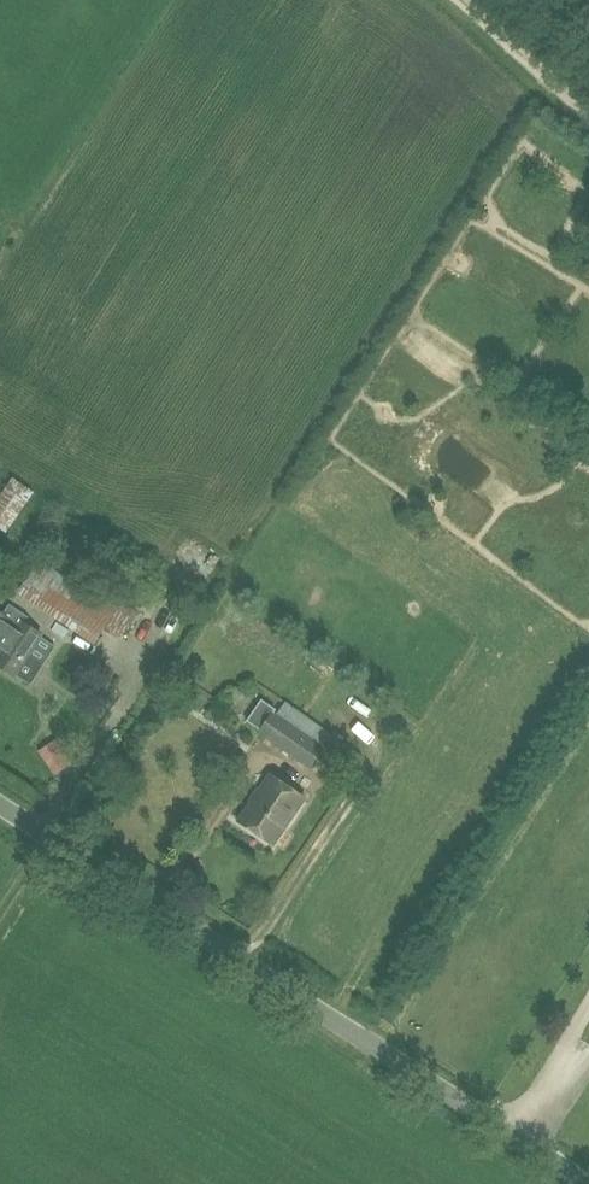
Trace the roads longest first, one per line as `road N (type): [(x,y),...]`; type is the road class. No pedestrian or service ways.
road 1 (unclassified): [(588,1182),(0,804)]
road 2 (track): [(471,10),(588,109)]

